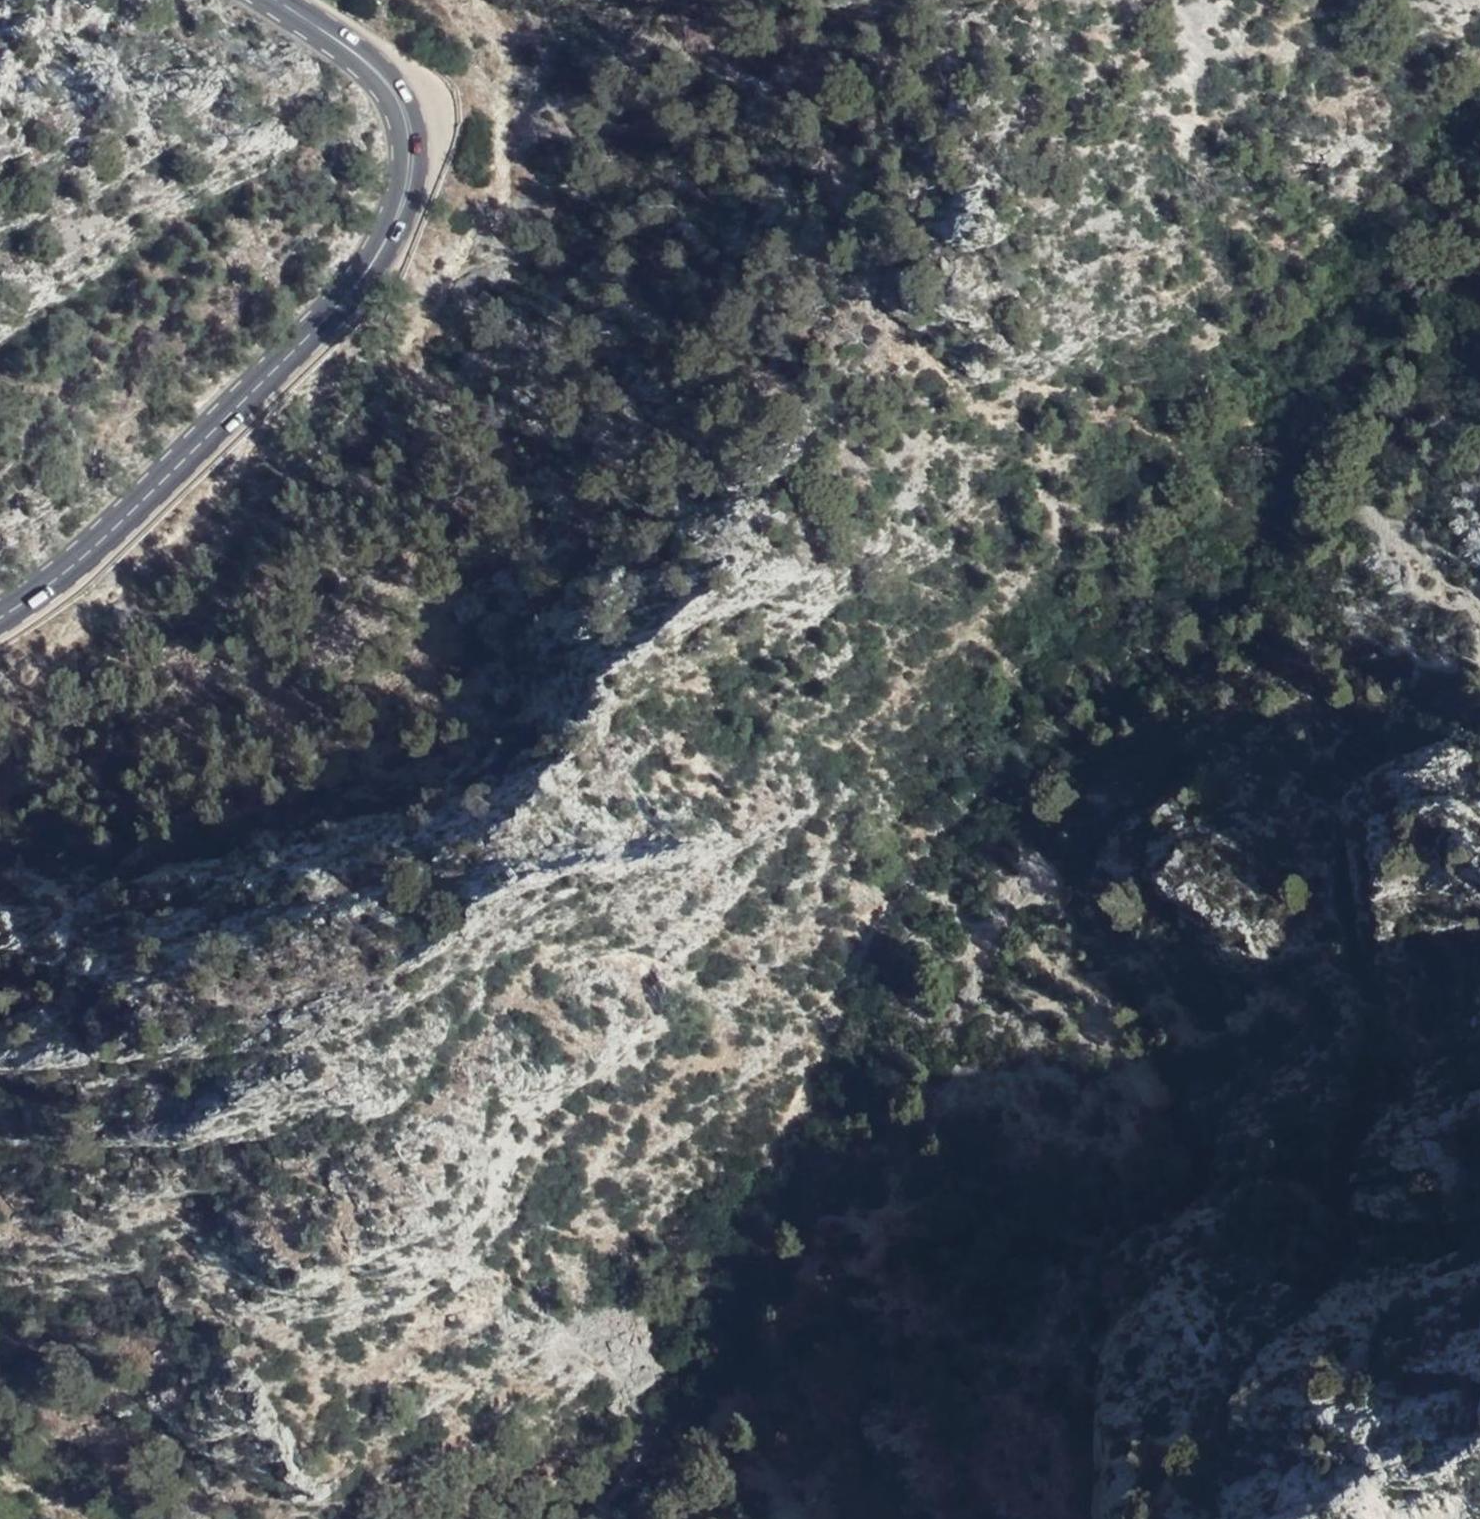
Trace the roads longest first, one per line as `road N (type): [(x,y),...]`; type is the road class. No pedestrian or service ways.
road 1 (primary): [(280,0),(352,47),(406,112),(413,156),(405,202),(387,243),(256,389),(94,546),(0,615)]

